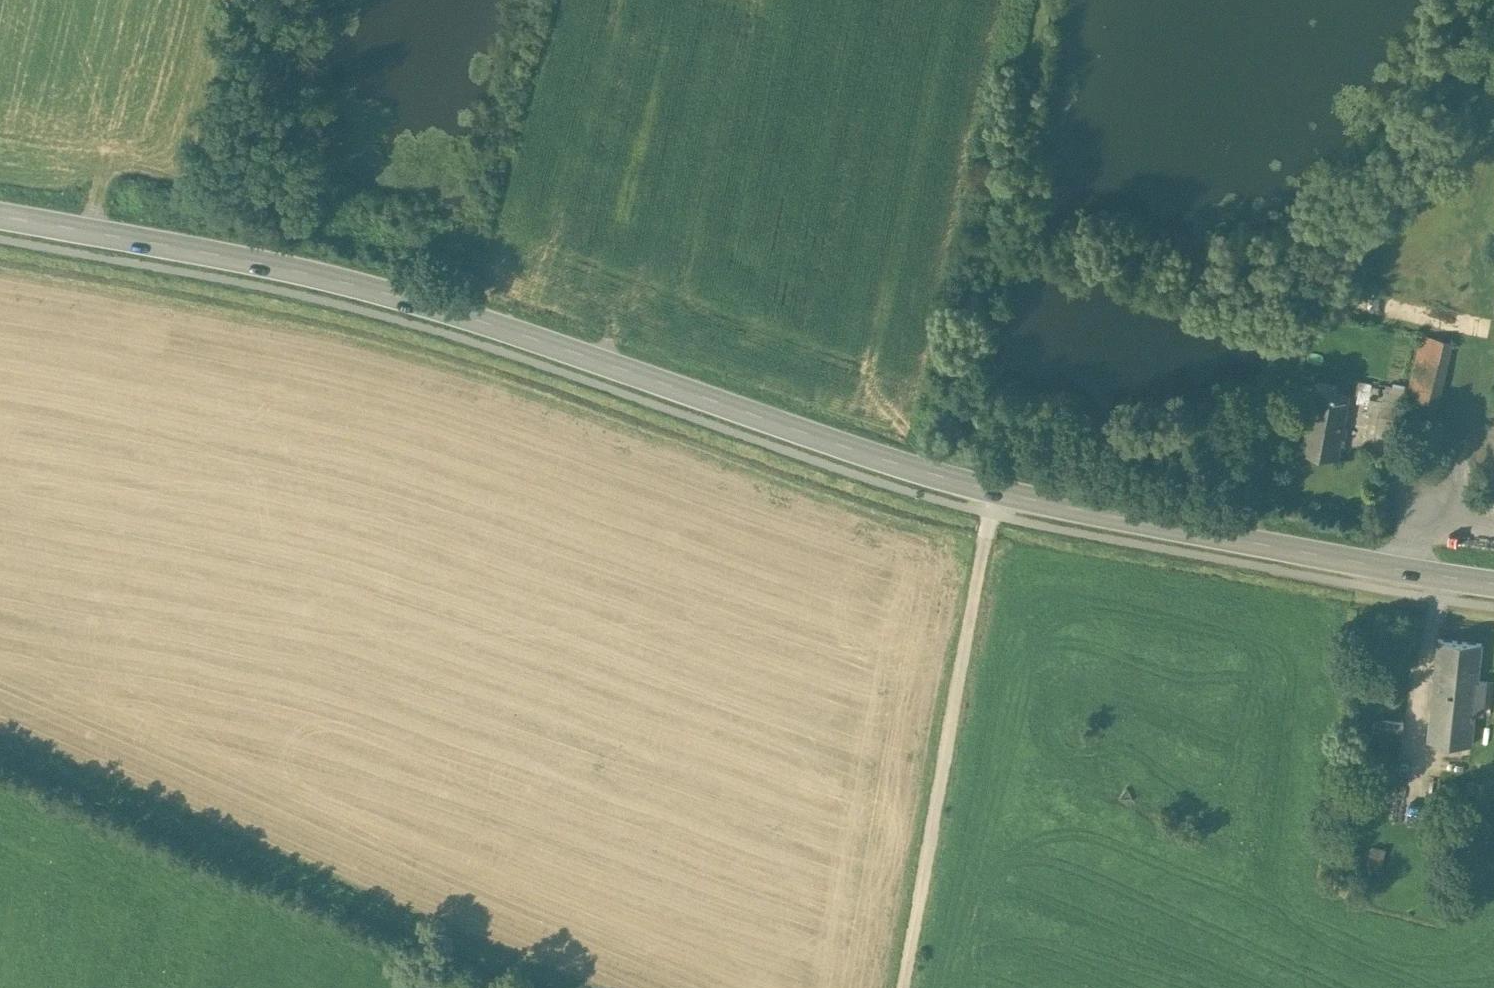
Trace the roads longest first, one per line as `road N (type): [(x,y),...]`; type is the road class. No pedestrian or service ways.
road 1 (secondary): [(1493,585),(997,492),(337,280),(0,216)]
road 2 (track): [(997,492),(908,987)]

